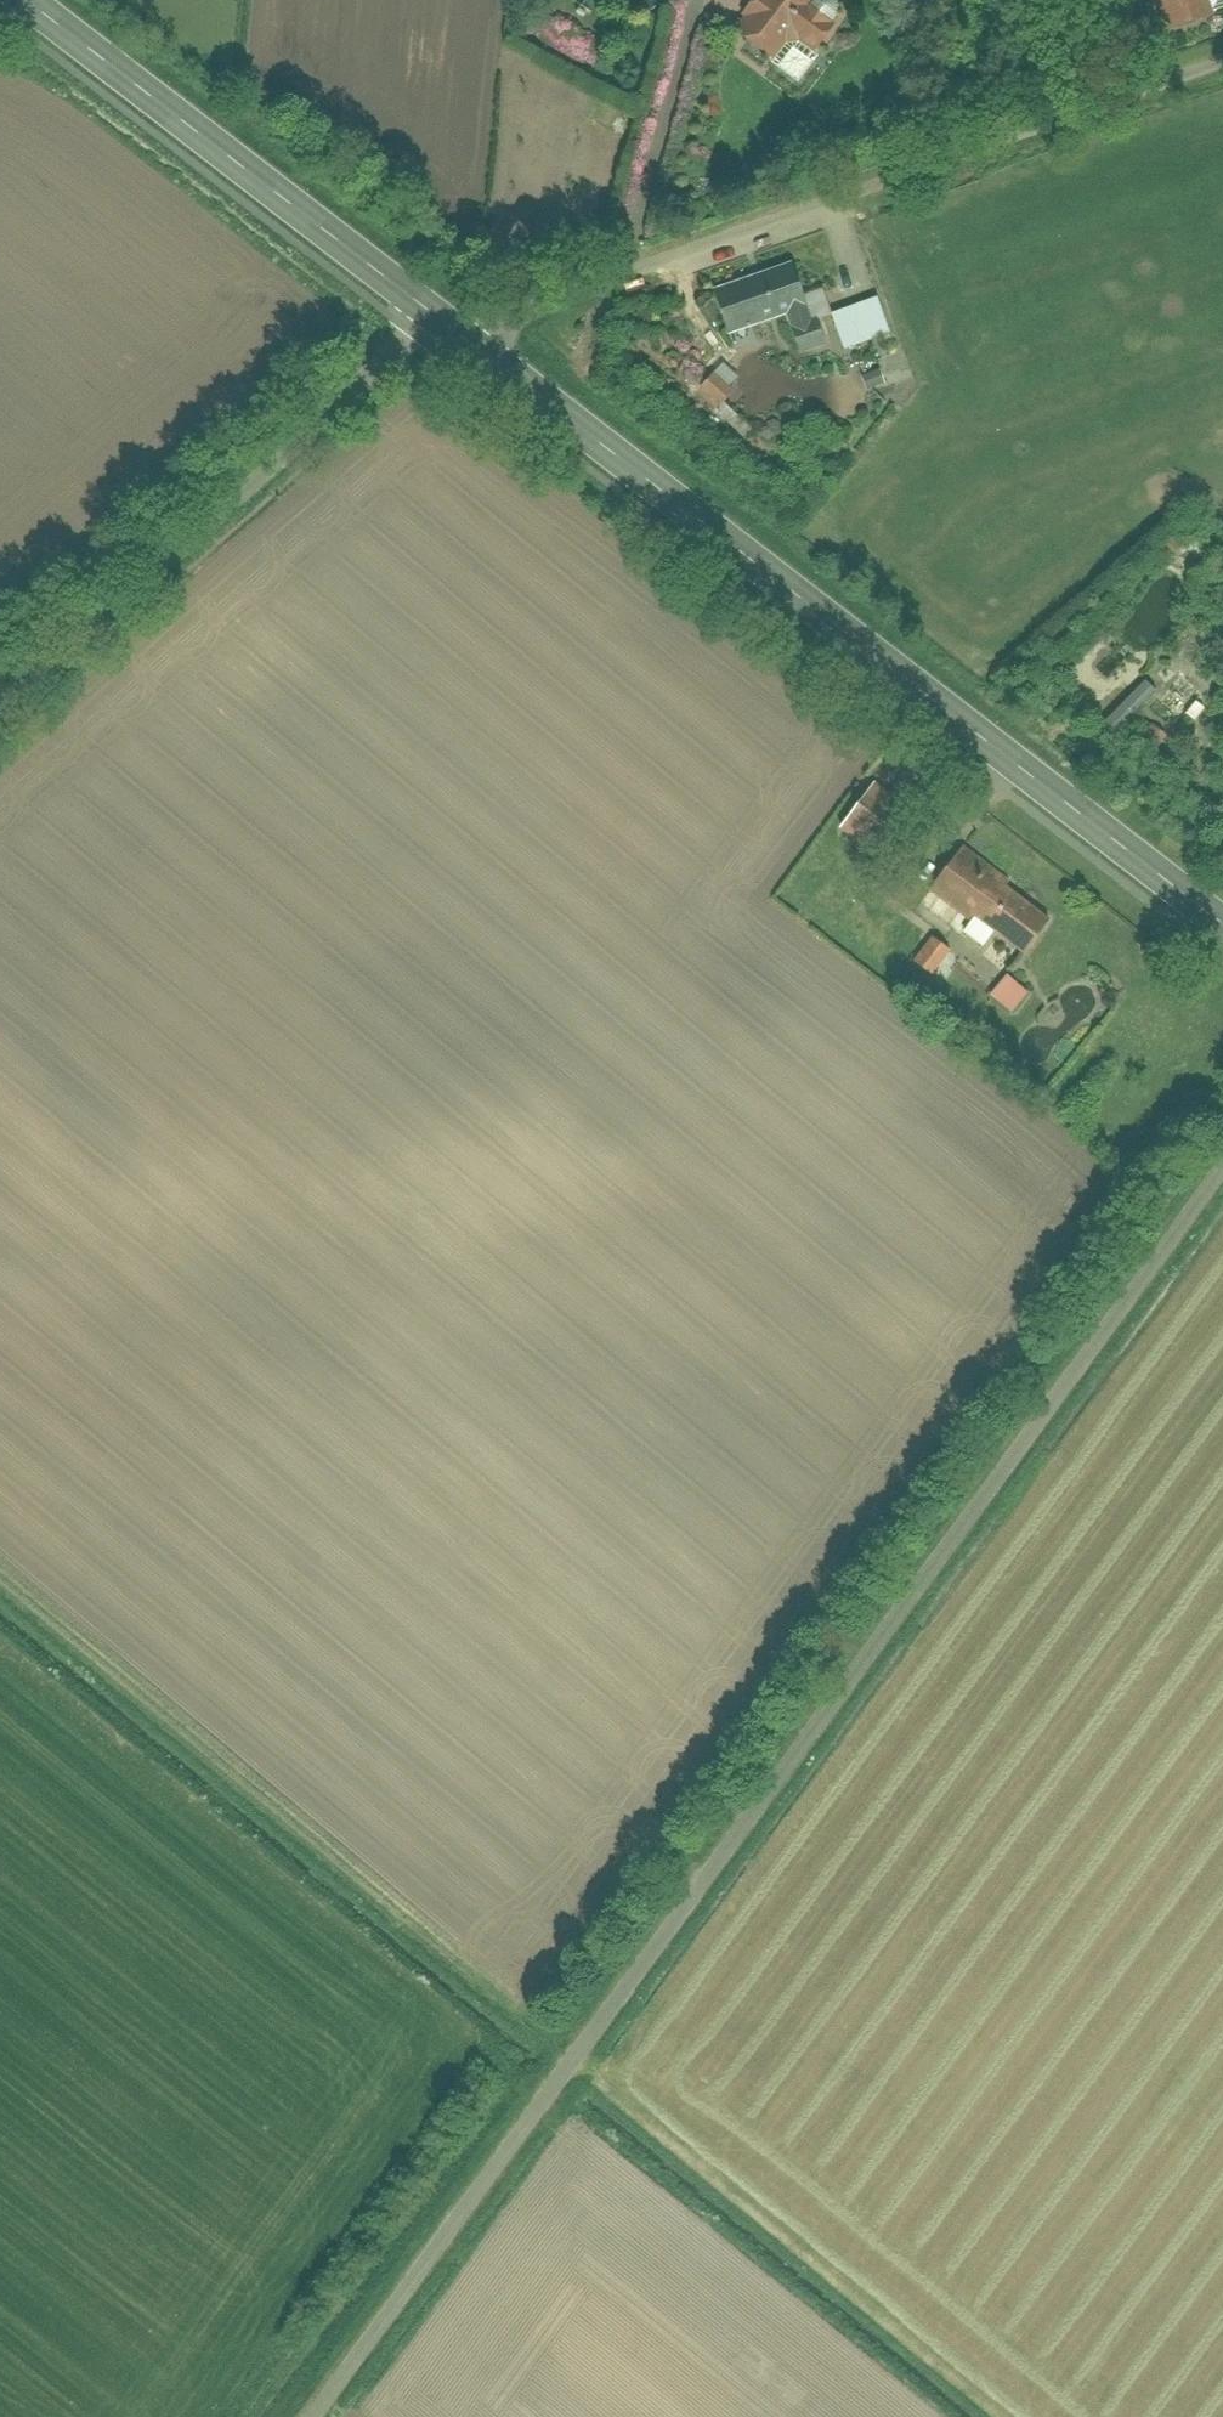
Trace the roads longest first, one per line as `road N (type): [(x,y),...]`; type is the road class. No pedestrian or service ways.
road 1 (unclassified): [(310,2416),(1222,1168)]
road 2 (primary): [(1222,924),(449,331)]
road 3 (unclassified): [(1222,55),(449,331)]
road 4 (unclassified): [(0,722),(449,331)]
road 5 (primary): [(449,331),(20,0)]

